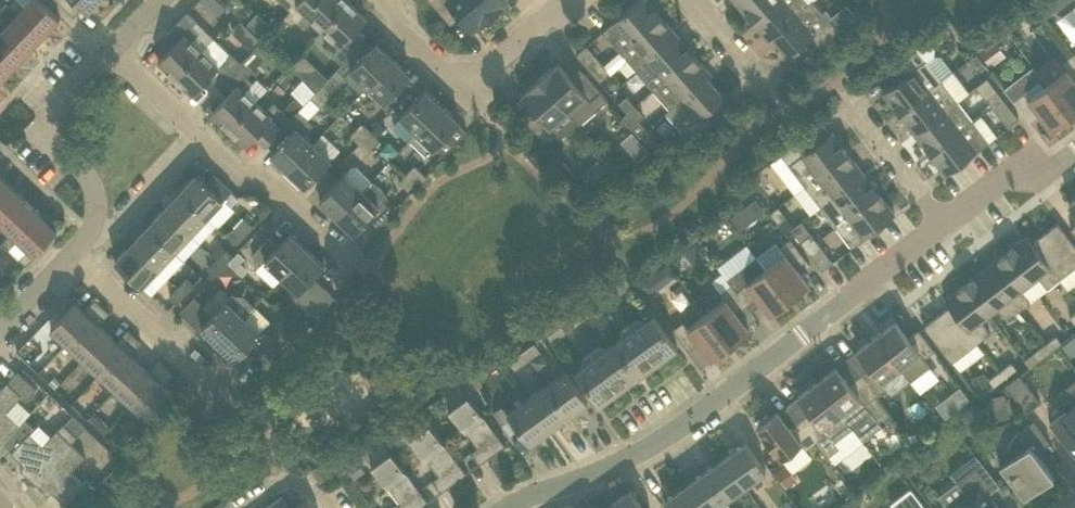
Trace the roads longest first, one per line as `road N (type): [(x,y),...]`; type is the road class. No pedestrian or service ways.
road 1 (residential): [(516,507),(697,417),(943,227)]
road 2 (residential): [(371,274),(264,174),(242,172),(113,49)]
road 3 (residential): [(72,255),(98,225),(97,195),(38,129),(113,49)]
road 4 (residential): [(572,0),(467,81),(402,29),(384,0)]
road 5 (residential): [(216,389),(72,255)]
road 6 (residential): [(943,227),(1015,178),(1050,170),(1074,151)]
road 7 (residential): [(943,227),(853,104)]

